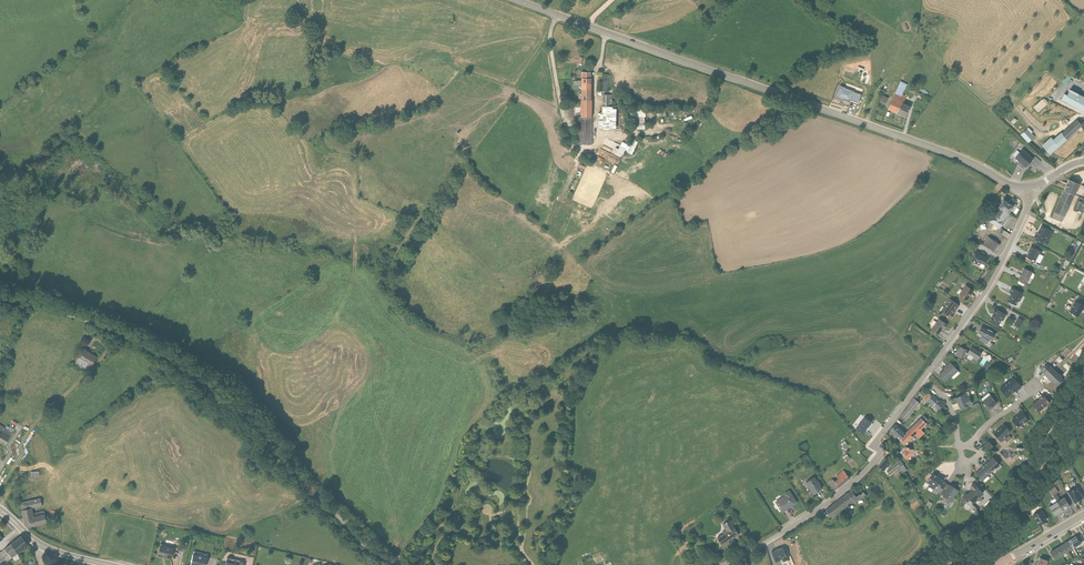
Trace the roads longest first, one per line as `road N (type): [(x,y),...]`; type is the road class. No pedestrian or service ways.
road 1 (tertiary): [(501,0),(1034,197)]
road 2 (residential): [(925,392),(834,497),(724,564)]
road 3 (residential): [(1034,197),(1030,222),(997,287),(925,392)]
road 4 (residential): [(925,392),(950,414),(966,466),(1039,402)]
road 5 (secondary): [(0,510),(39,544),(107,564)]
road 6 (track): [(534,564),(522,544),(530,471),(516,459)]

